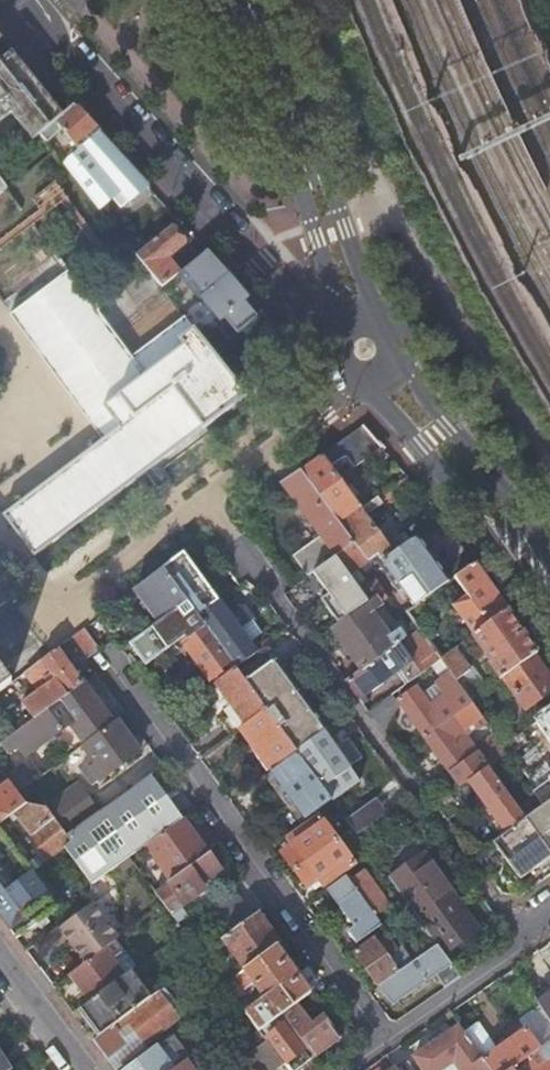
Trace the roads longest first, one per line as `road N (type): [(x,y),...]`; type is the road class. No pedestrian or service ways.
road 1 (residential): [(527,945),(206,501)]
road 2 (residential): [(390,1043),(110,658)]
road 3 (tertiary): [(38,0),(71,55),(345,349)]
road 4 (secondary): [(366,367),(549,626)]
road 5 (secondary): [(549,575),(384,348)]
road 6 (secondary): [(375,330),(330,172),(297,120)]
road 7 (secondary): [(297,120),(303,179),(352,332)]
road 8 (residential): [(390,1043),(527,945)]
road 9 (secondary): [(297,120),(249,0)]

